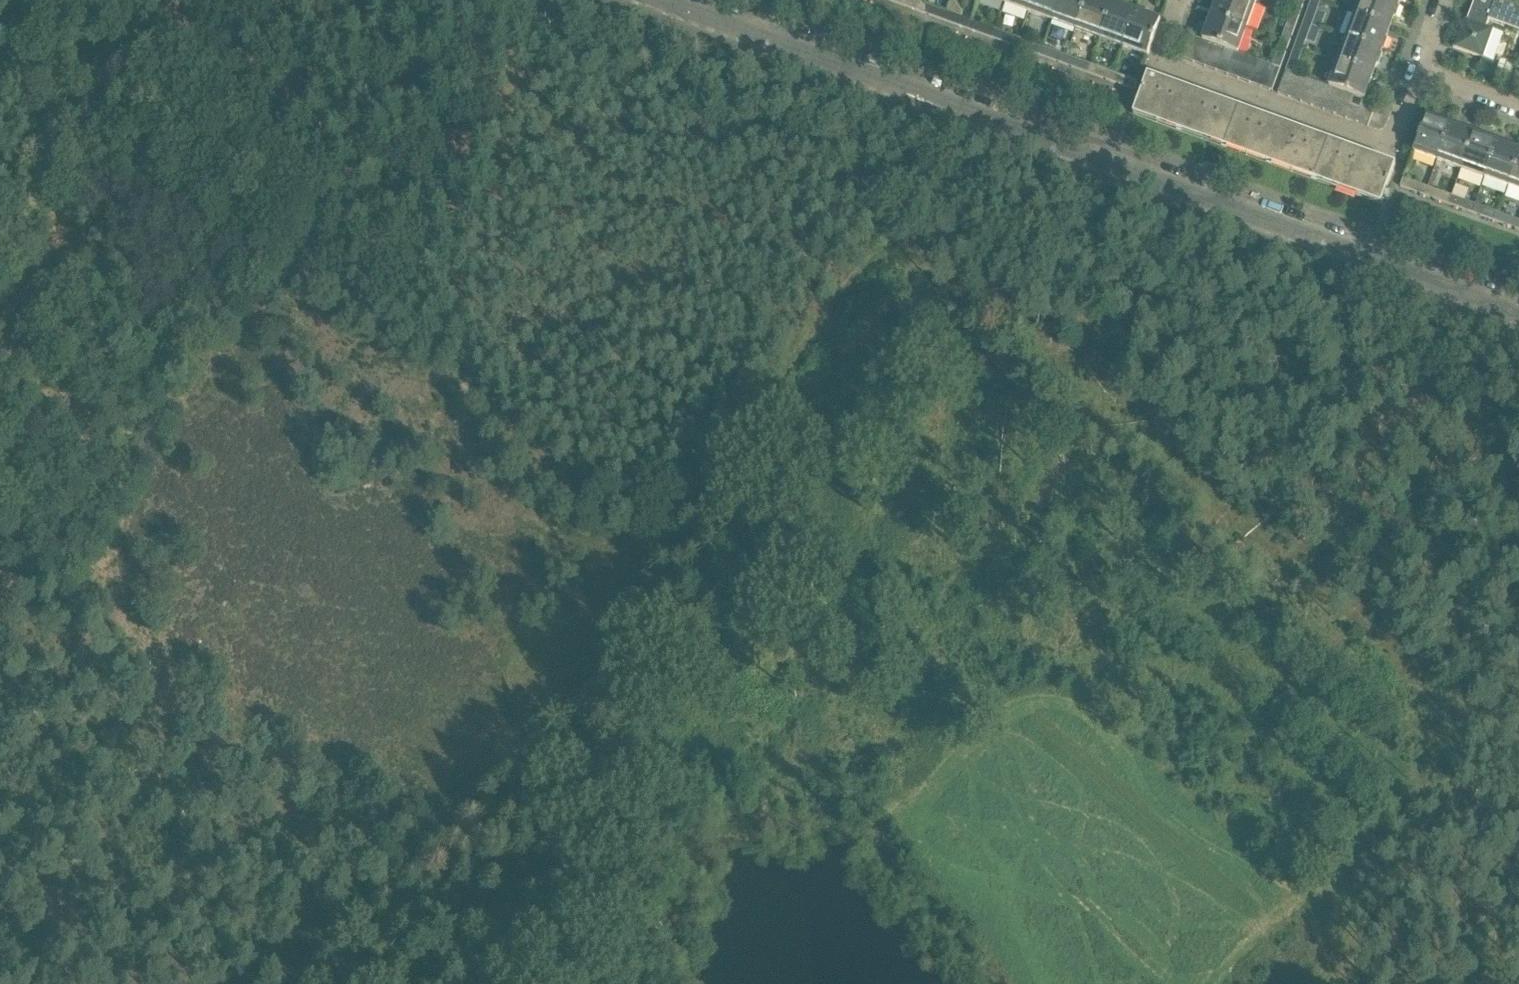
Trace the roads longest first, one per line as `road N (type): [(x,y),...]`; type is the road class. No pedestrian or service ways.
road 1 (residential): [(673,0),(1518,309)]
road 2 (residential): [(1422,78),(1397,145),(1159,58),(1180,0)]
road 3 (track): [(37,0),(33,181),(0,242)]

